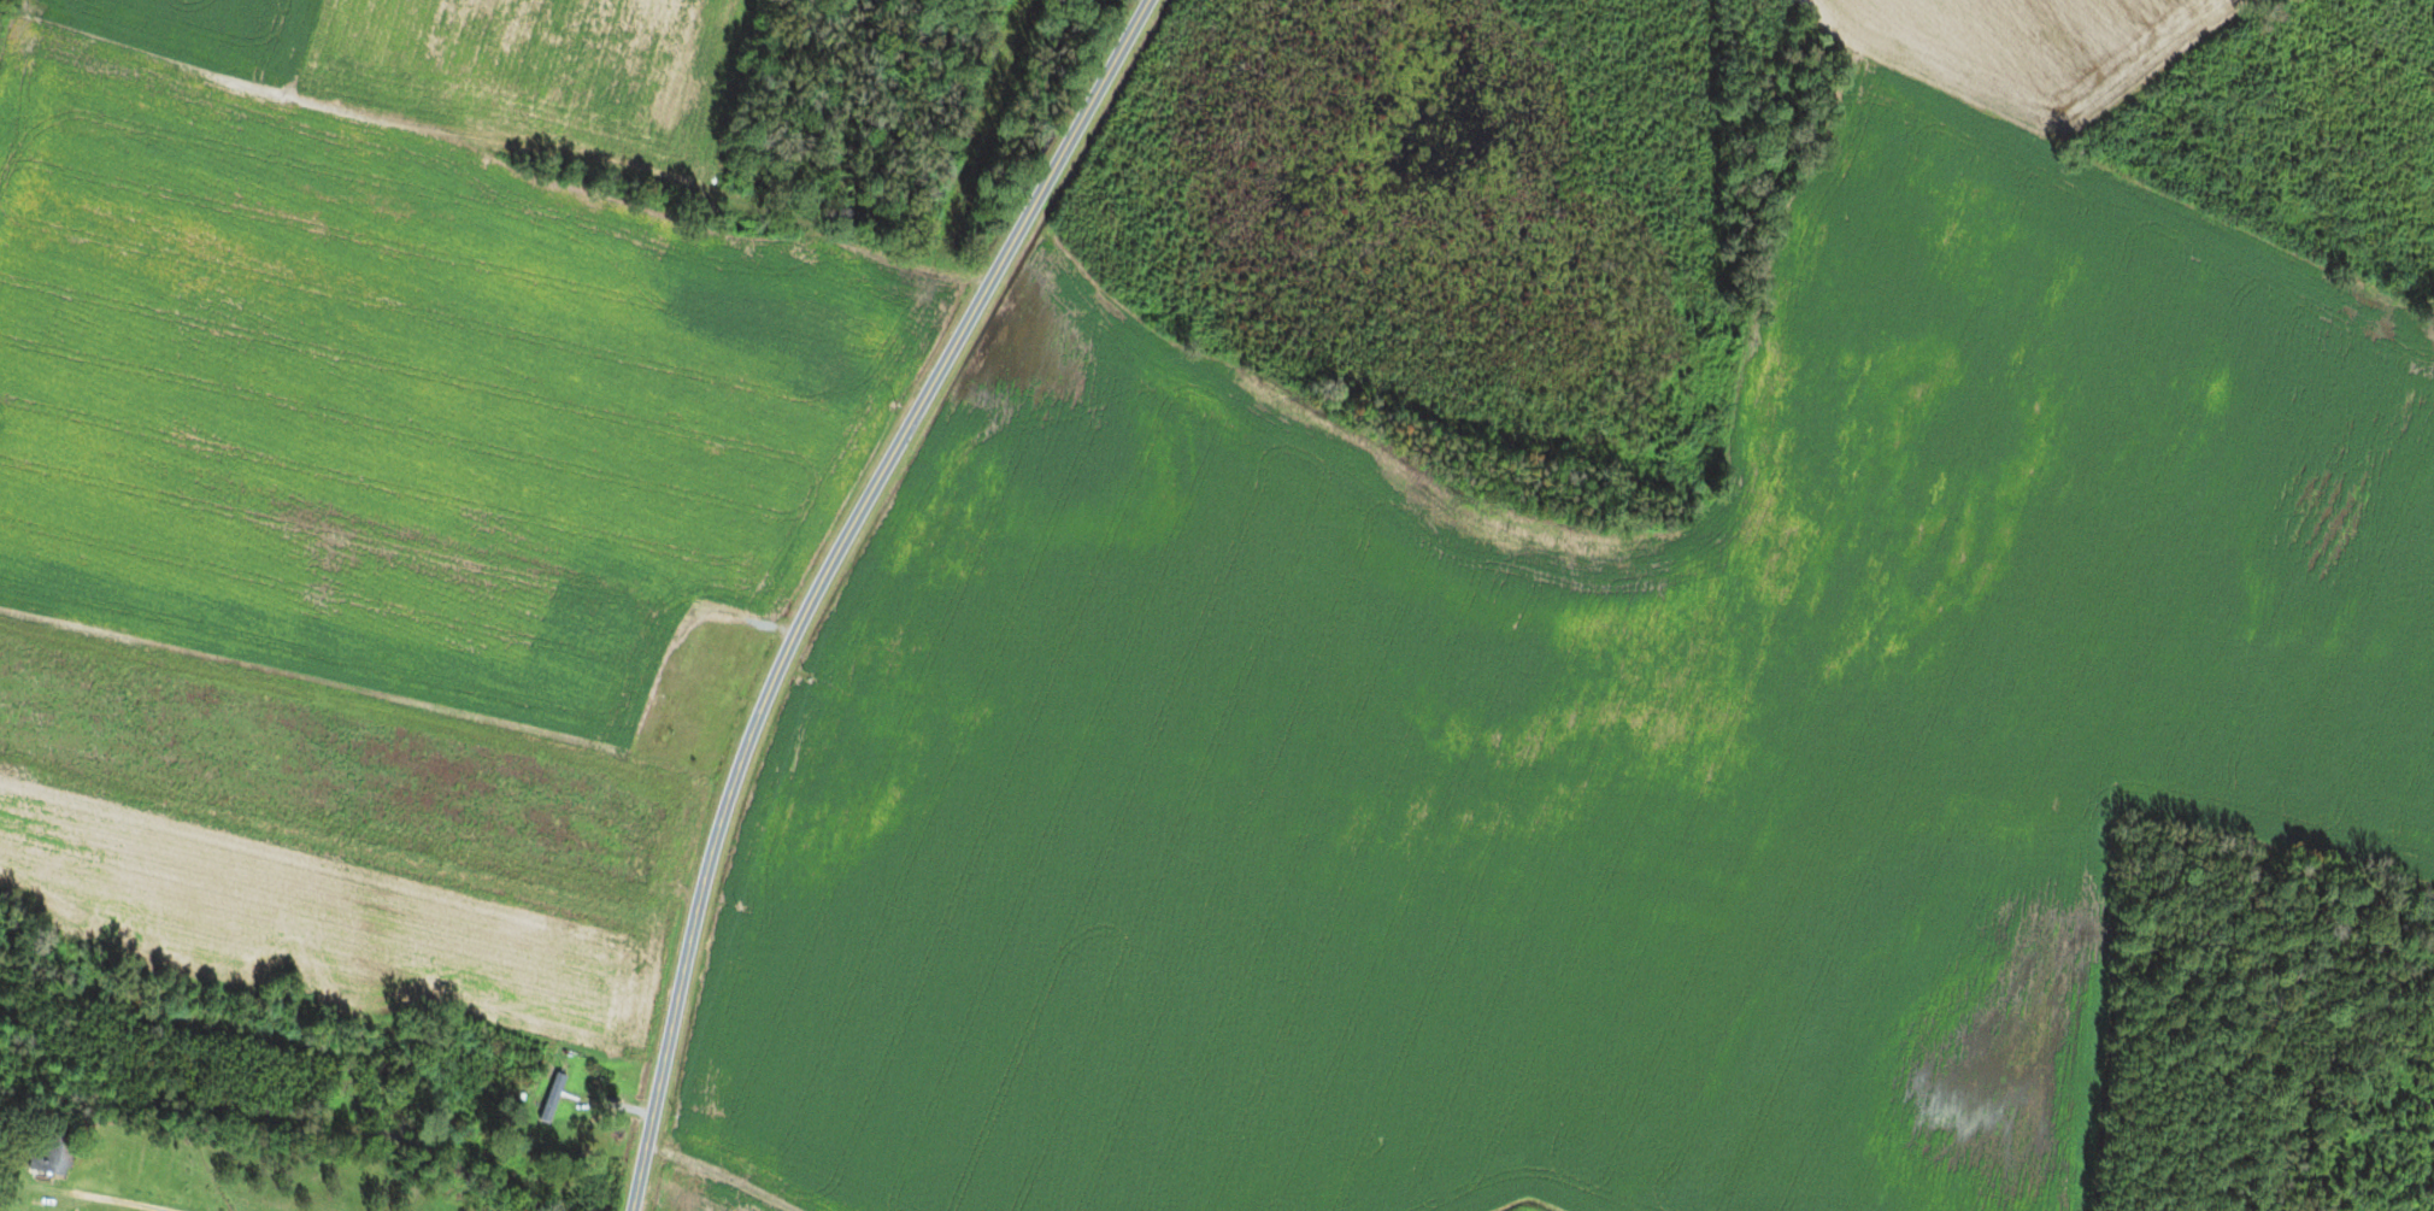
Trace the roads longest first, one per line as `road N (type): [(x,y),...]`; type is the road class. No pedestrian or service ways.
road 1 (residential): [(632,1210),(680,988),(747,740),(824,571),(1144,0)]

